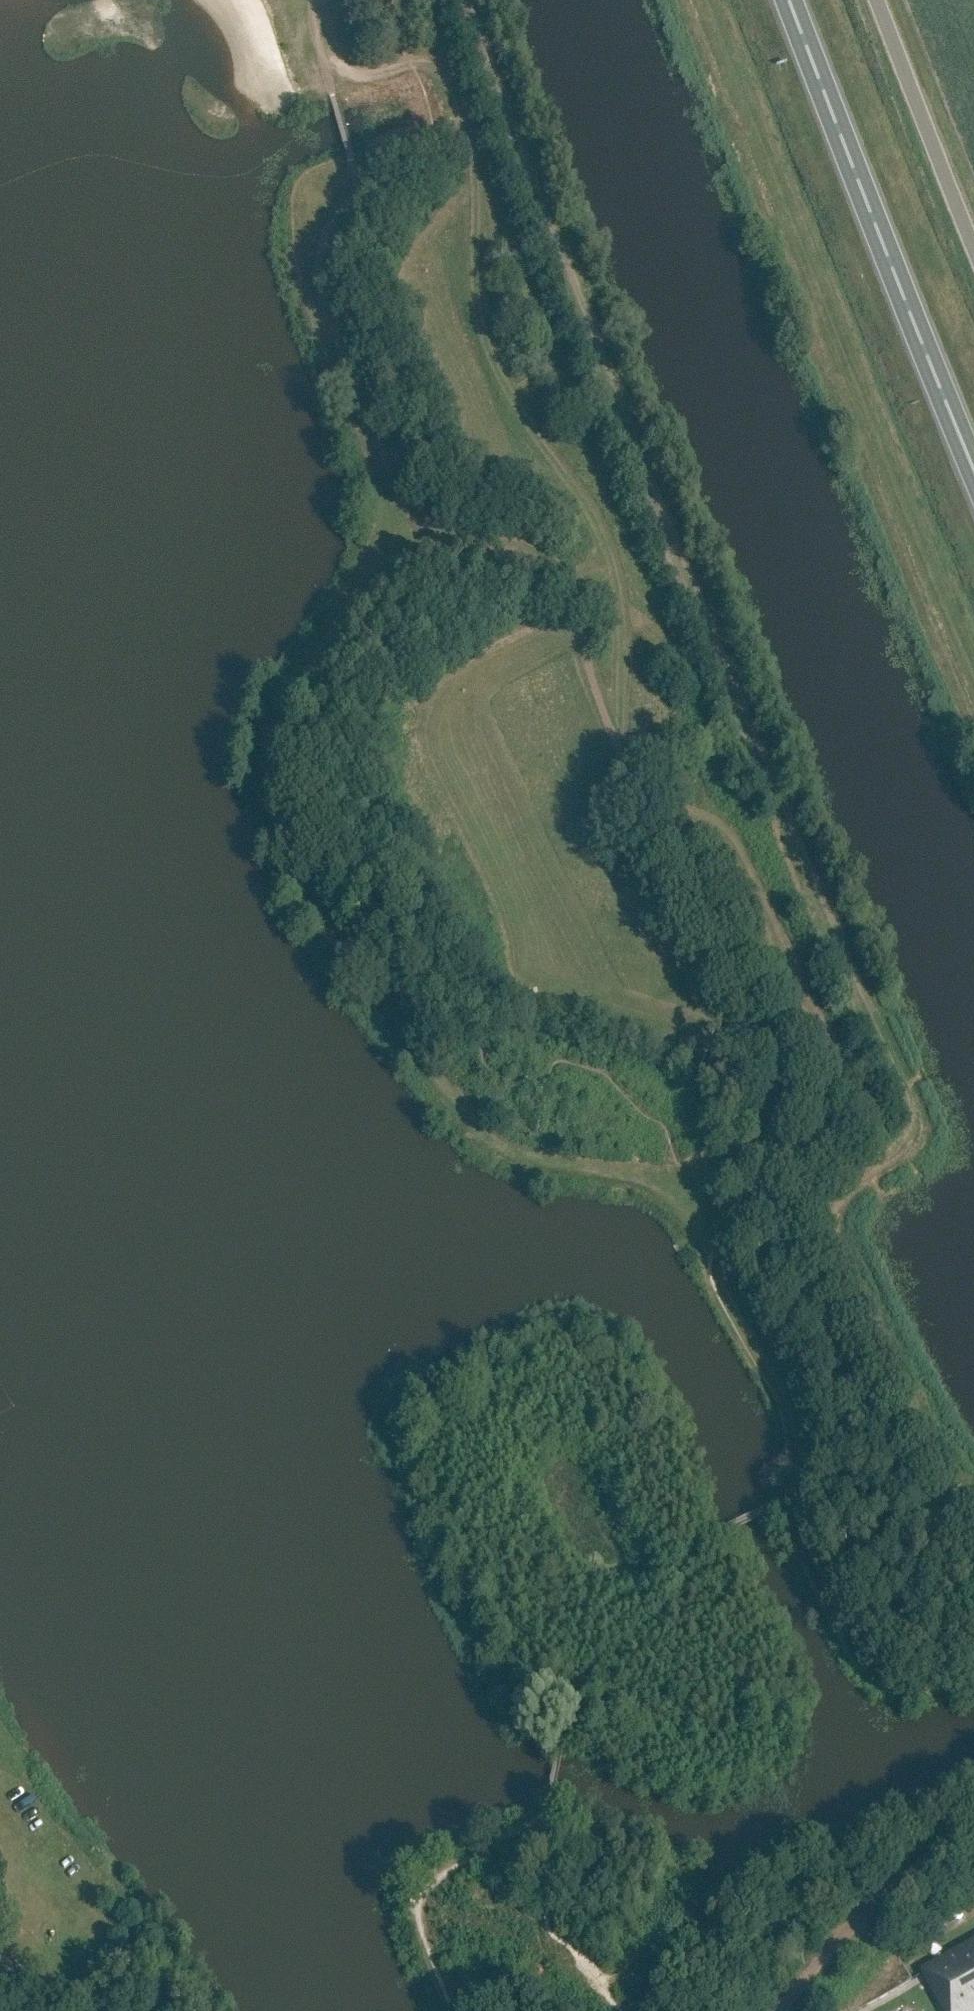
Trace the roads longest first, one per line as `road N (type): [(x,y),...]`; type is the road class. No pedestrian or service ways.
road 1 (trunk): [(973,465),(791,0)]
road 2 (unclassified): [(973,241),(882,0)]

